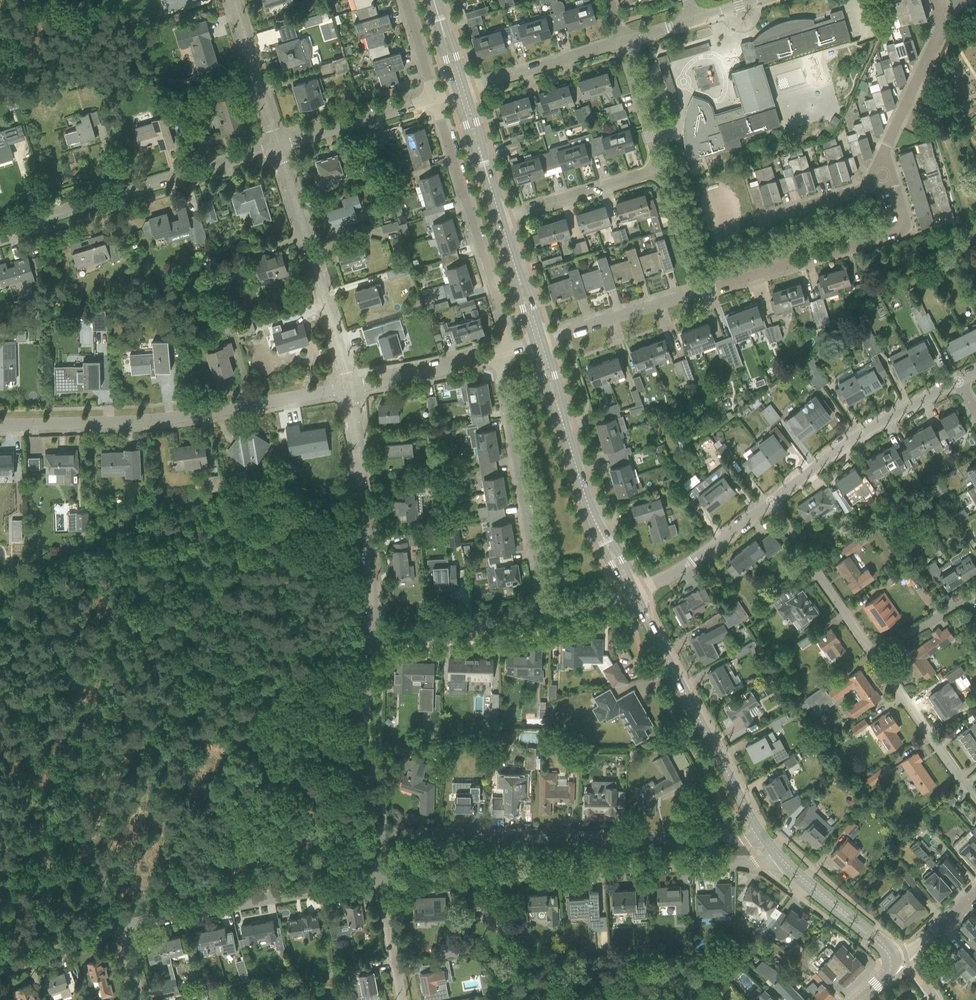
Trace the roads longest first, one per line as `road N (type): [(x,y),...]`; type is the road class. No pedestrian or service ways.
road 1 (track): [(342,886),(309,810),(206,702),(104,554),(84,549)]
road 2 (residential): [(379,880),(780,858)]
road 3 (residential): [(764,839),(371,834)]
road 4 (residential): [(0,425),(132,422),(350,388)]
road 5 (residential): [(0,231),(277,147)]
road 6 (tertiary): [(764,839),(634,595)]
road 7 (residential): [(543,616),(500,354)]
road 8 (residential): [(121,927),(379,880)]
road 9 (residential): [(510,349),(434,99)]
road 10 (residential): [(350,388),(277,147)]
road 11 (residential): [(368,633),(350,388)]
road 12 (residential): [(771,501),(862,432),(958,380)]
road 13 (residential): [(371,834),(368,633)]
road 14 (residential): [(776,269),(903,226),(891,181),(882,175)]
road 15 (residential): [(882,175),(886,147),(939,33),(934,0)]
road 16 (residential): [(874,656),(771,501)]
road 17 (track): [(368,640),(306,642),(242,682),(197,691)]
road 18 (residential): [(776,269),(762,220),(871,186),(882,175)]
road 19 (residential): [(975,800),(874,656)]
road 20 (residential): [(368,633),(543,616)]
road 21 (track): [(0,692),(58,782),(48,793),(41,843)]
road 22 (residential): [(500,217),(661,169)]
road 23 (residential): [(634,595),(771,501)]
road 24 (track): [(58,782),(197,691)]
road 25 (residential): [(277,147),(434,99)]
road 26 (residential): [(466,89),(622,41)]
road 27 (residential): [(543,339),(697,292)]
road 28 (residential): [(350,388),(500,354)]
road 29 (residential): [(277,147),(232,0)]
road 30 (residential): [(661,169),(622,41)]
road 31 (tertiary): [(601,534),(558,410)]
road 32 (residential): [(697,292),(661,169)]
road 33 (residential): [(3,971),(121,927)]
road 34 (residential): [(402,999),(379,880)]

